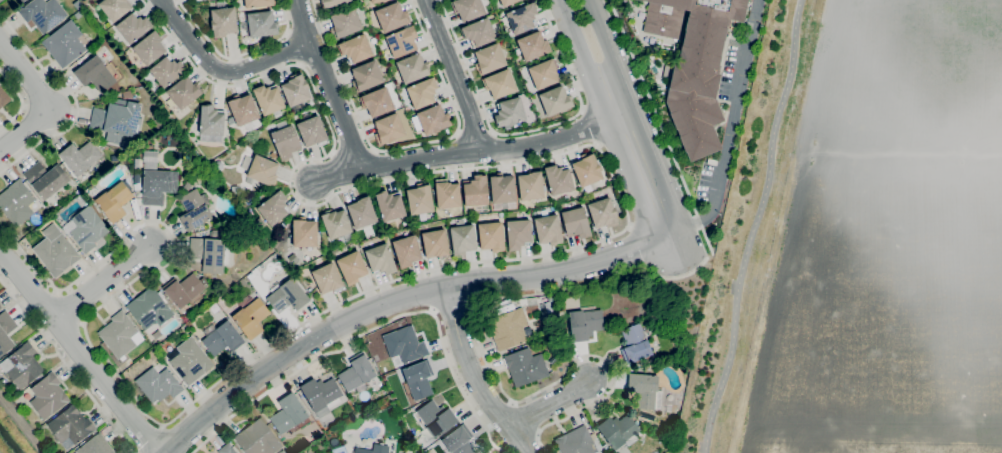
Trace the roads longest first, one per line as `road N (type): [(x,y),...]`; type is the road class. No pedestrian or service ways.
road 1 (tertiary): [(670,236),(576,268),(441,287),(347,316),(169,452)]
road 2 (residential): [(623,117),(564,140),(357,168),(315,184)]
road 3 (residential): [(0,251),(161,452)]
road 4 (tertiary): [(670,236),(575,0)]
road 5 (residential): [(441,287),(493,396),(533,452)]
road 6 (residential): [(311,46),(240,73),(219,70),(169,0)]
road 7 (residential): [(357,168),(302,0)]
road 8 (residential): [(484,151),(428,0)]
road 9 (residential): [(0,42),(53,113),(0,153)]
road 10 (residential): [(157,246),(59,326)]

